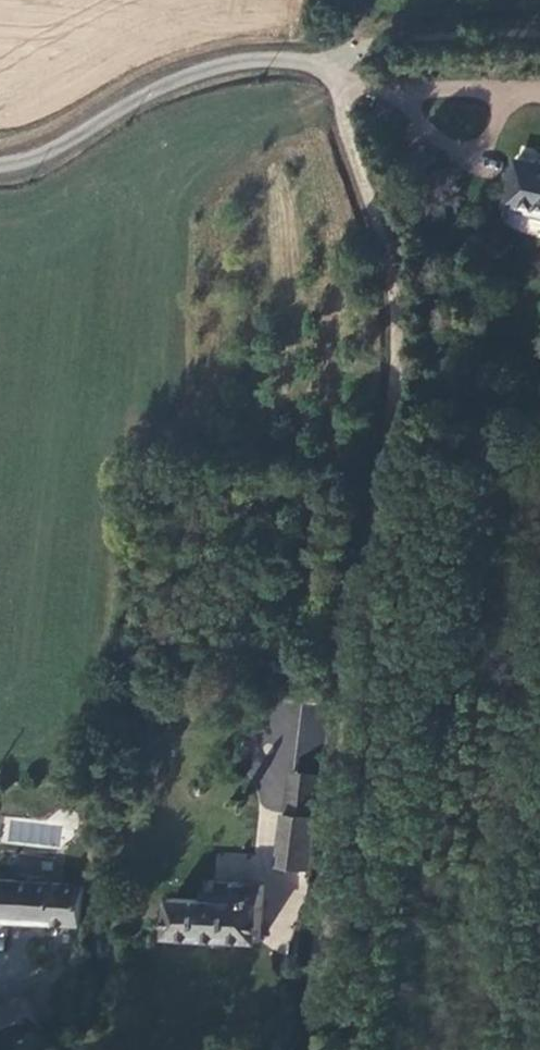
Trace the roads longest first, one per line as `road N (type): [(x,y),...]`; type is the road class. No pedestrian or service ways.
road 1 (track): [(333,69),(394,288),(396,348),(308,1049)]
road 2 (unclassified): [(0,166),(38,156),(176,80),(281,60),(333,69)]

